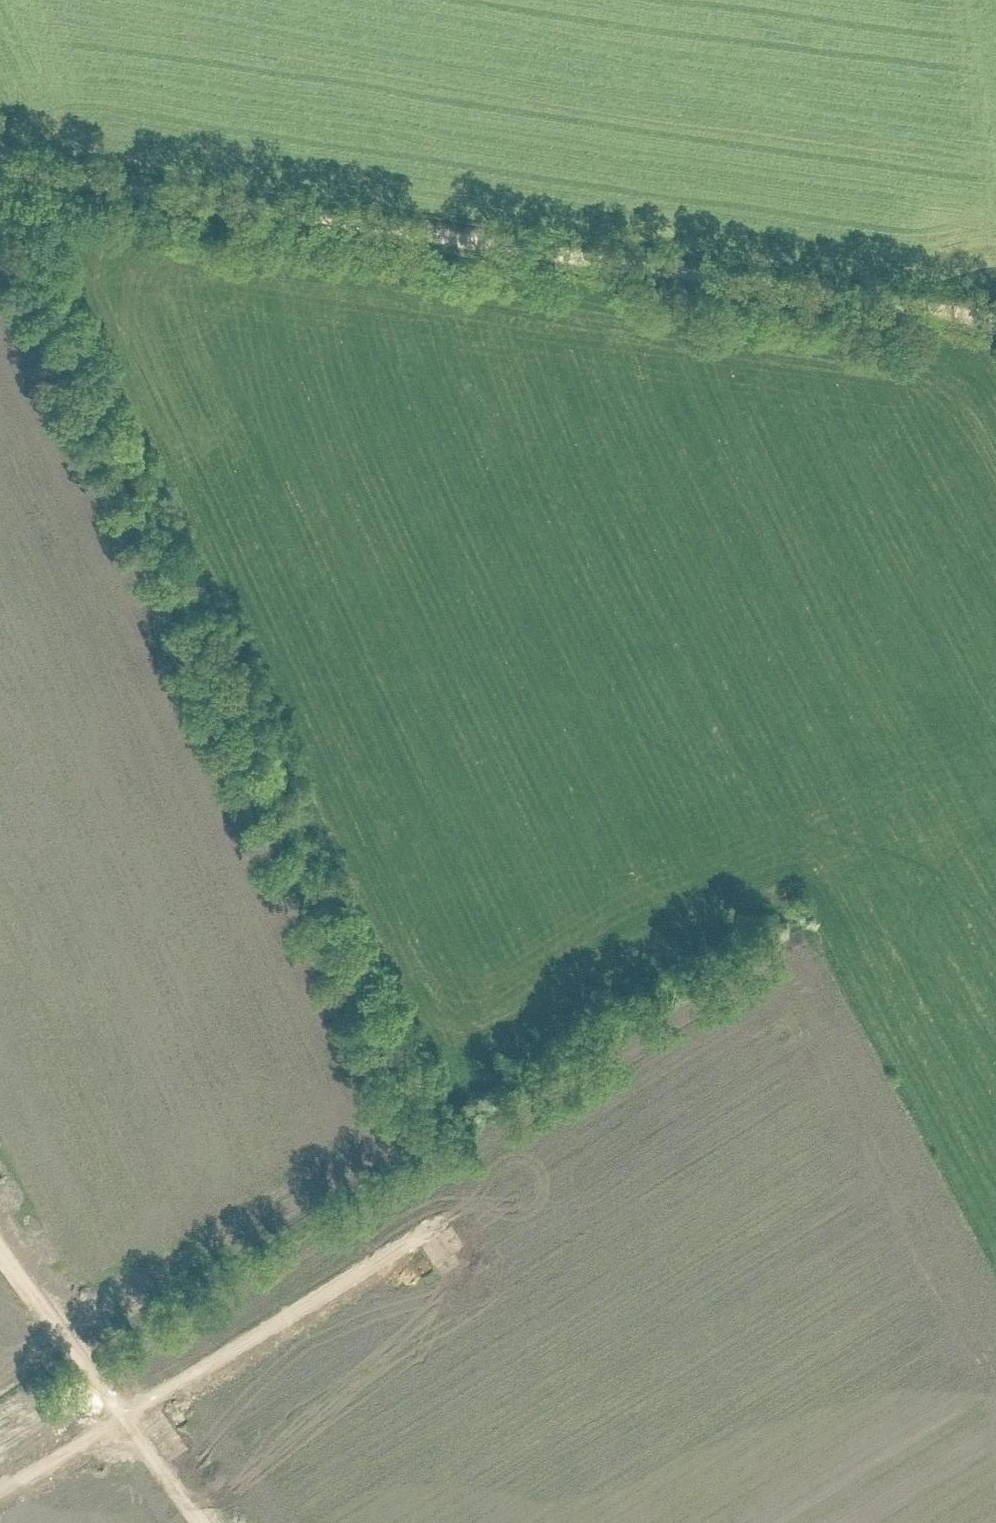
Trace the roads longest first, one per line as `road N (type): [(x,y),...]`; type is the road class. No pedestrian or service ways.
road 1 (unclassified): [(995,321),(0,168)]

